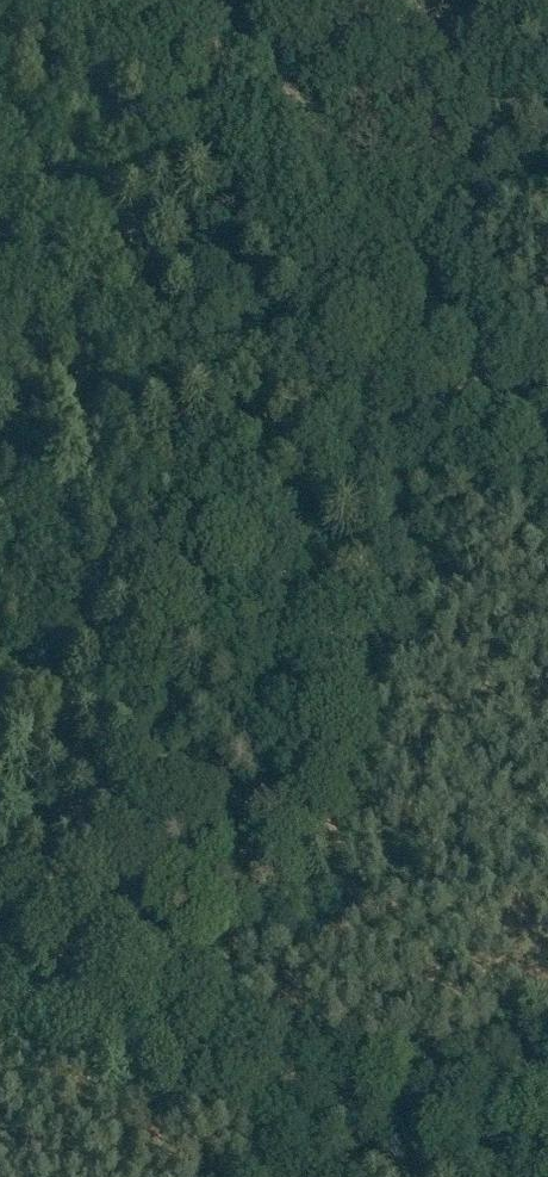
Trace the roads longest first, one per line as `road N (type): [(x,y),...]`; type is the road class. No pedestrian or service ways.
road 1 (track): [(196,1056),(494,381)]
road 2 (track): [(494,381),(225,0)]
road 3 (track): [(234,1176),(356,1104)]

